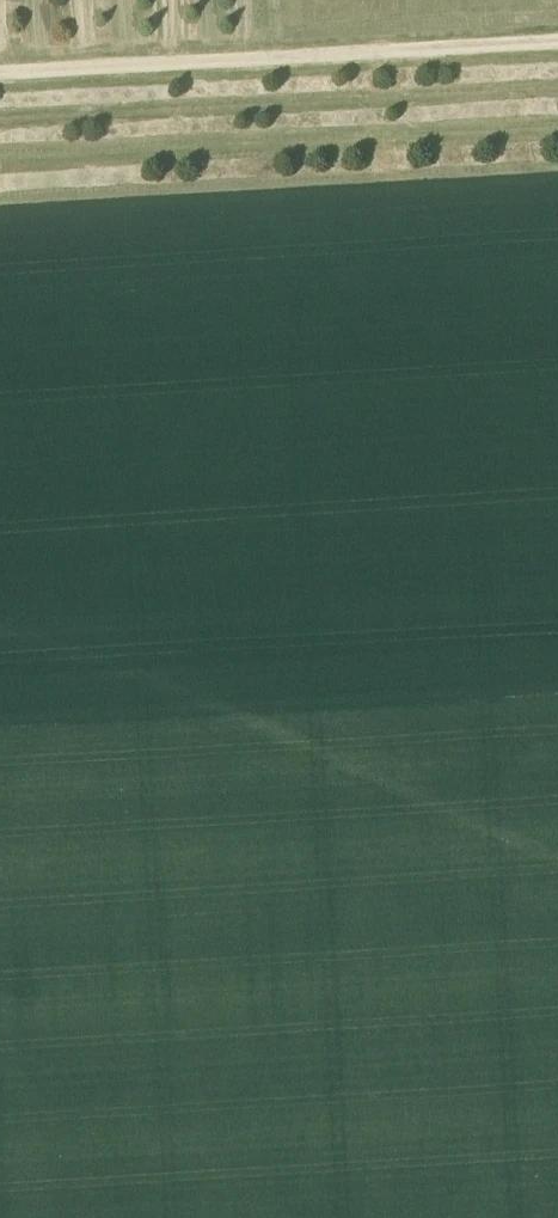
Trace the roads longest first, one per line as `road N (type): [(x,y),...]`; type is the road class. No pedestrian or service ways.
road 1 (track): [(0,75),(557,43)]

